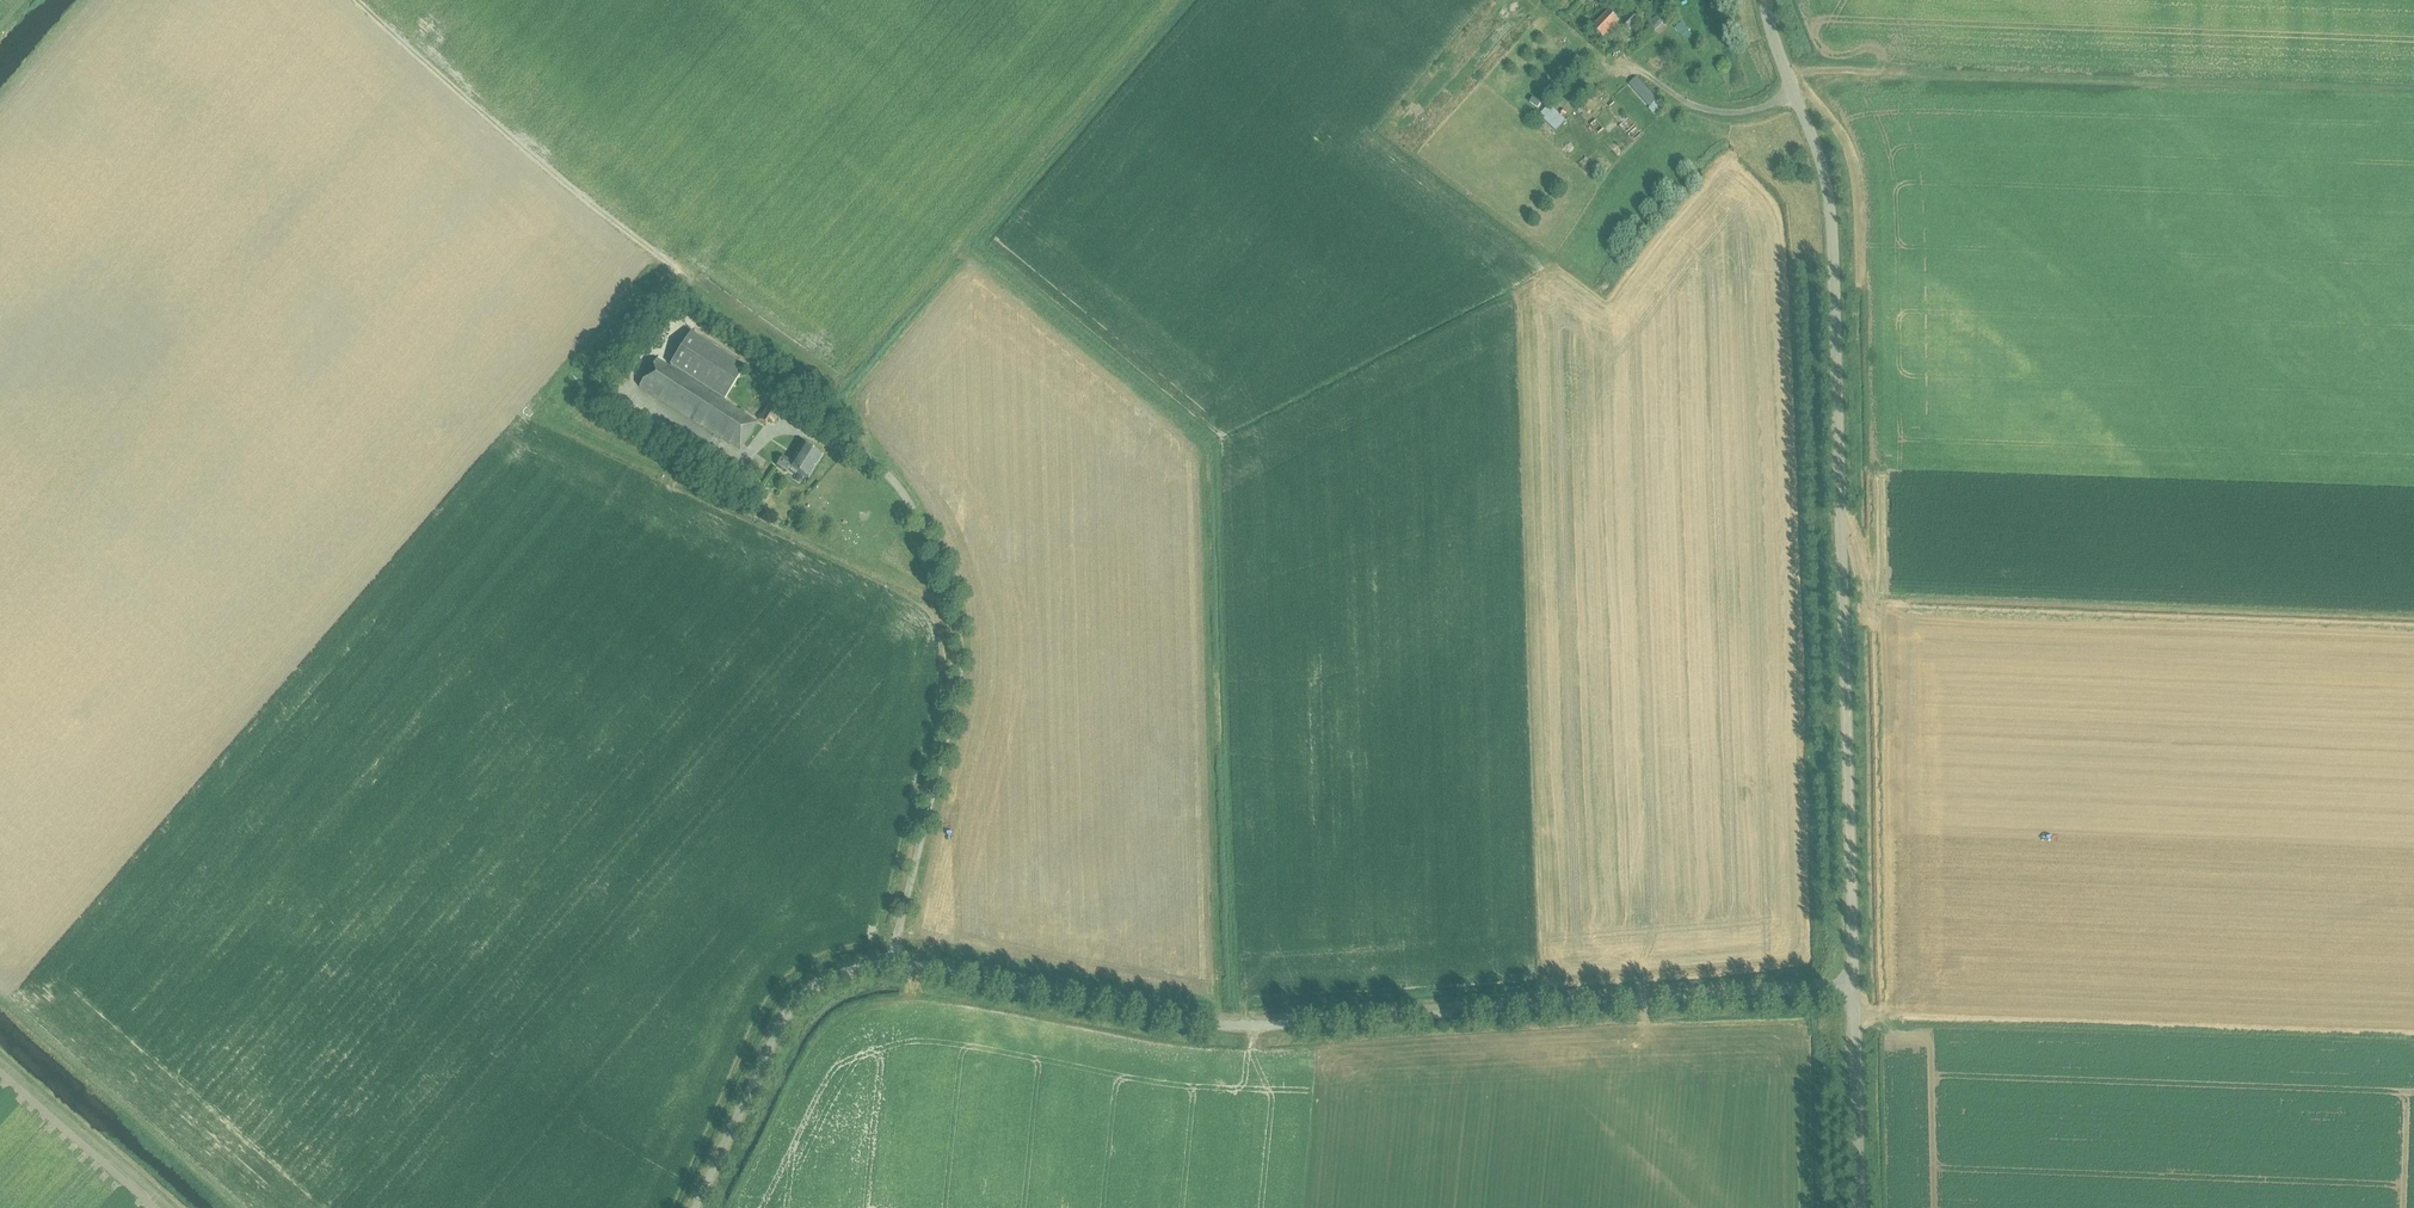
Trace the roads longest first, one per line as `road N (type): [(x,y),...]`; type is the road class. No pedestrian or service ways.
road 1 (unclassified): [(701,1207),(799,1002),(818,987),(897,964),(1241,1027),(1855,989)]
road 2 (unclassified): [(1855,989),(1828,212),(1821,162),(1767,0)]
road 3 (track): [(679,274),(363,0)]
road 4 (unclassified): [(1862,1207),(1855,989)]

